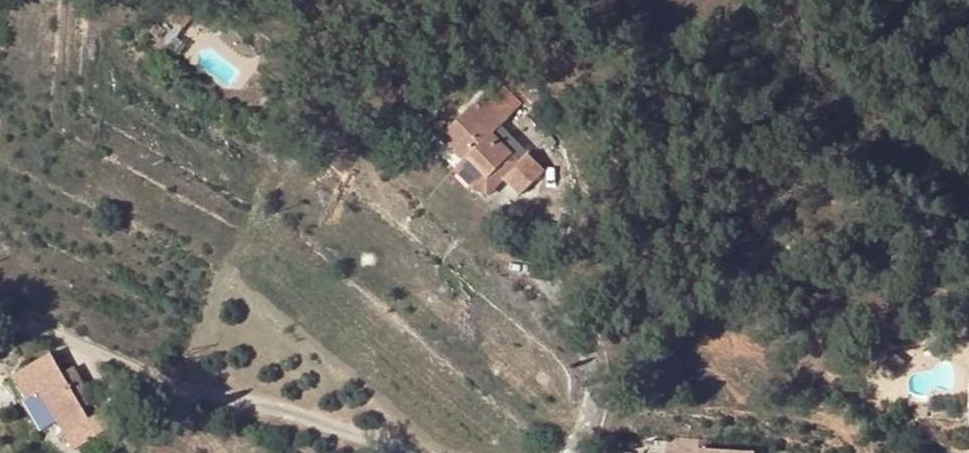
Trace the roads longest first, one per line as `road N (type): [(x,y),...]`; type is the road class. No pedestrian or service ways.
road 1 (residential): [(0,342),(24,328),(192,387),(367,434),(404,452)]

